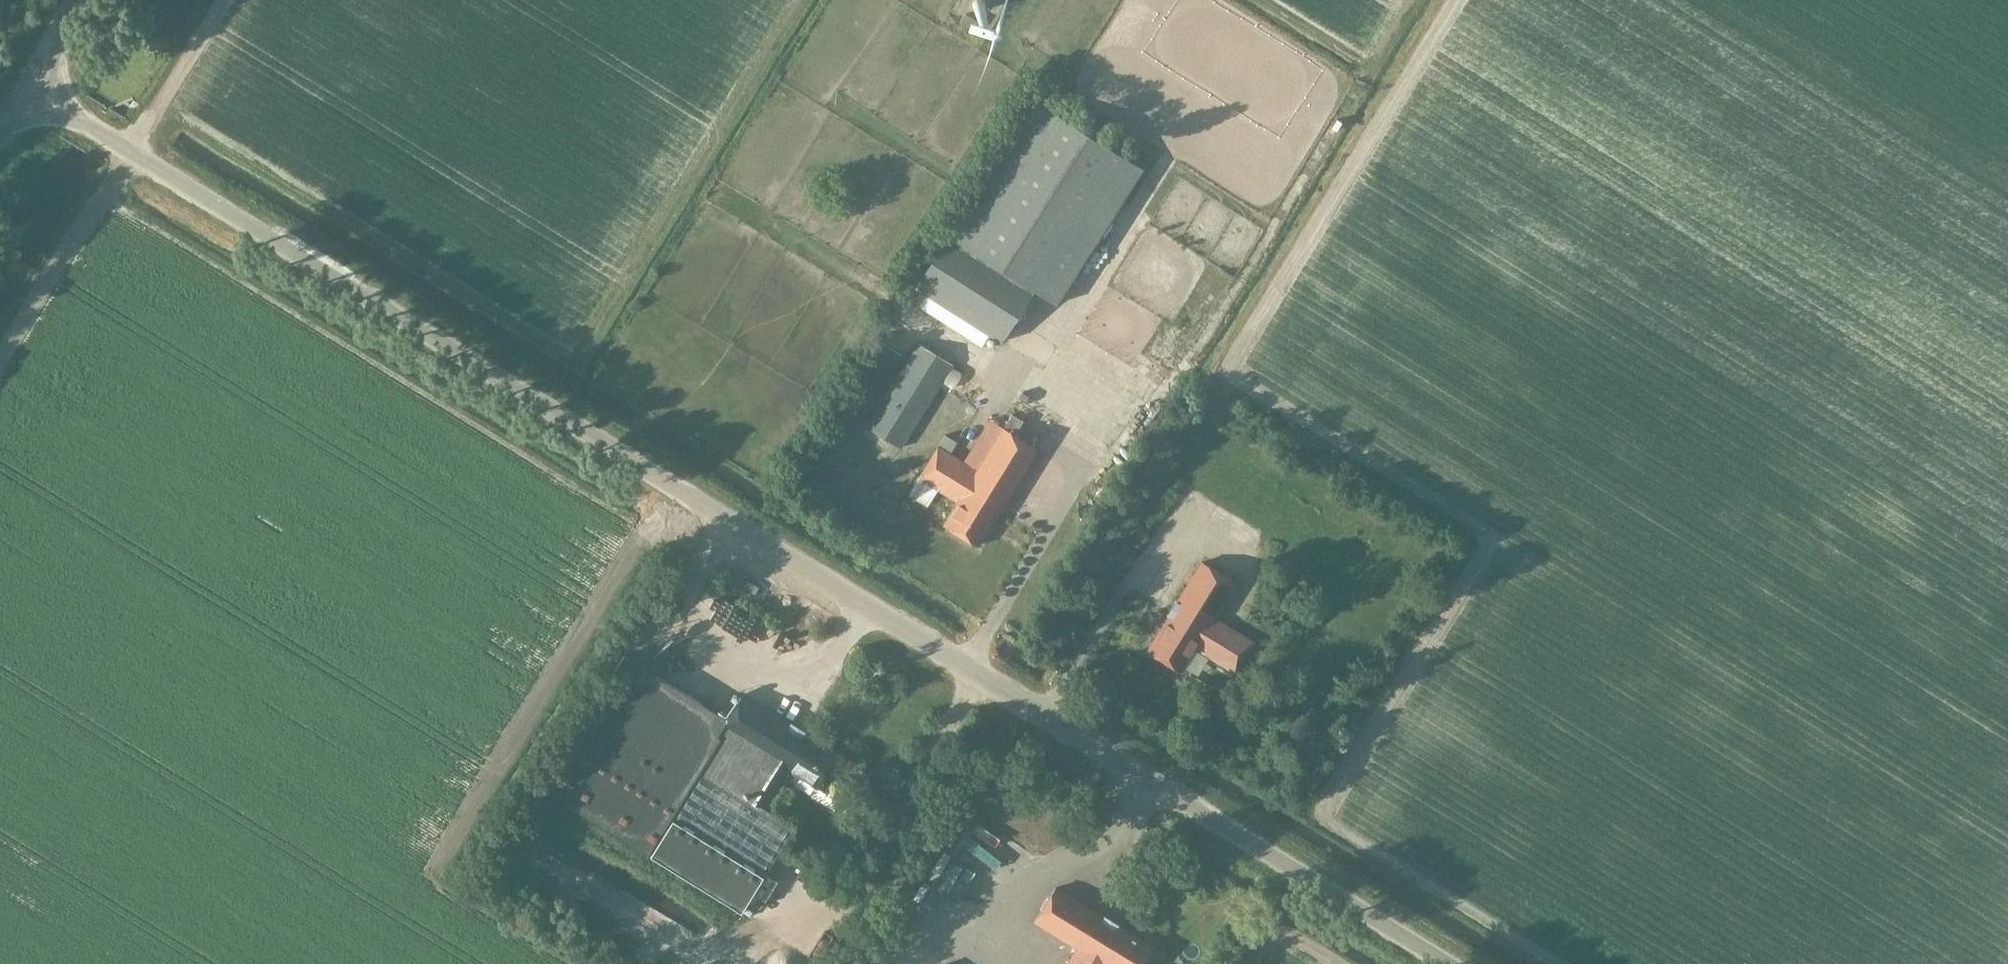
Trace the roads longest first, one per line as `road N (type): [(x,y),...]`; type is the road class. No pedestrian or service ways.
road 1 (unclassified): [(1447,963),(42,97)]

